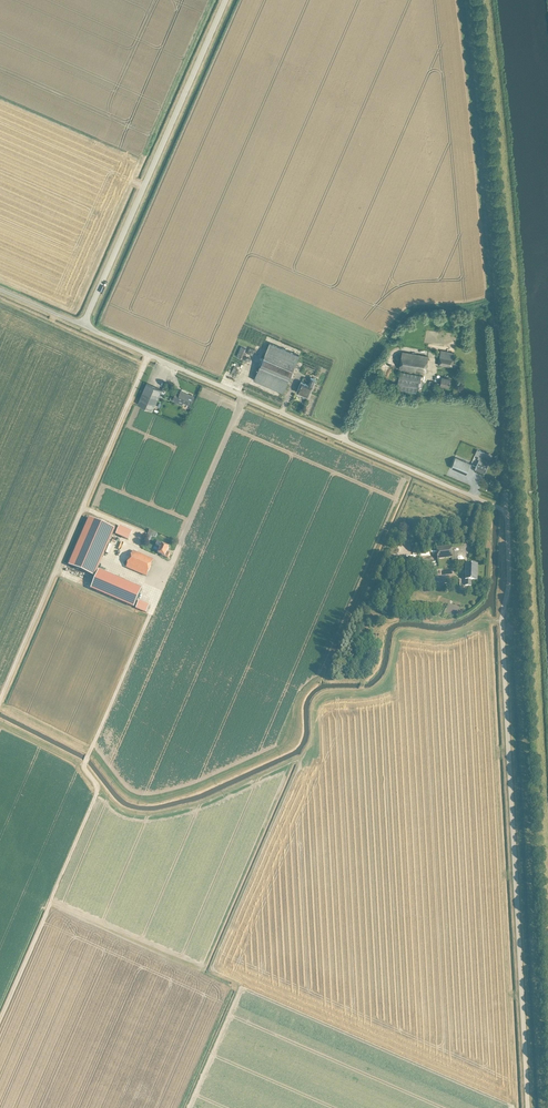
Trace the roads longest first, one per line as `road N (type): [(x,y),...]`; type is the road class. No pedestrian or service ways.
road 1 (unclassified): [(528,1107),(502,624),(504,515),(82,326)]
road 2 (track): [(0,1019),(98,796),(84,766),(242,398)]
road 3 (unclassified): [(82,326),(224,0)]

